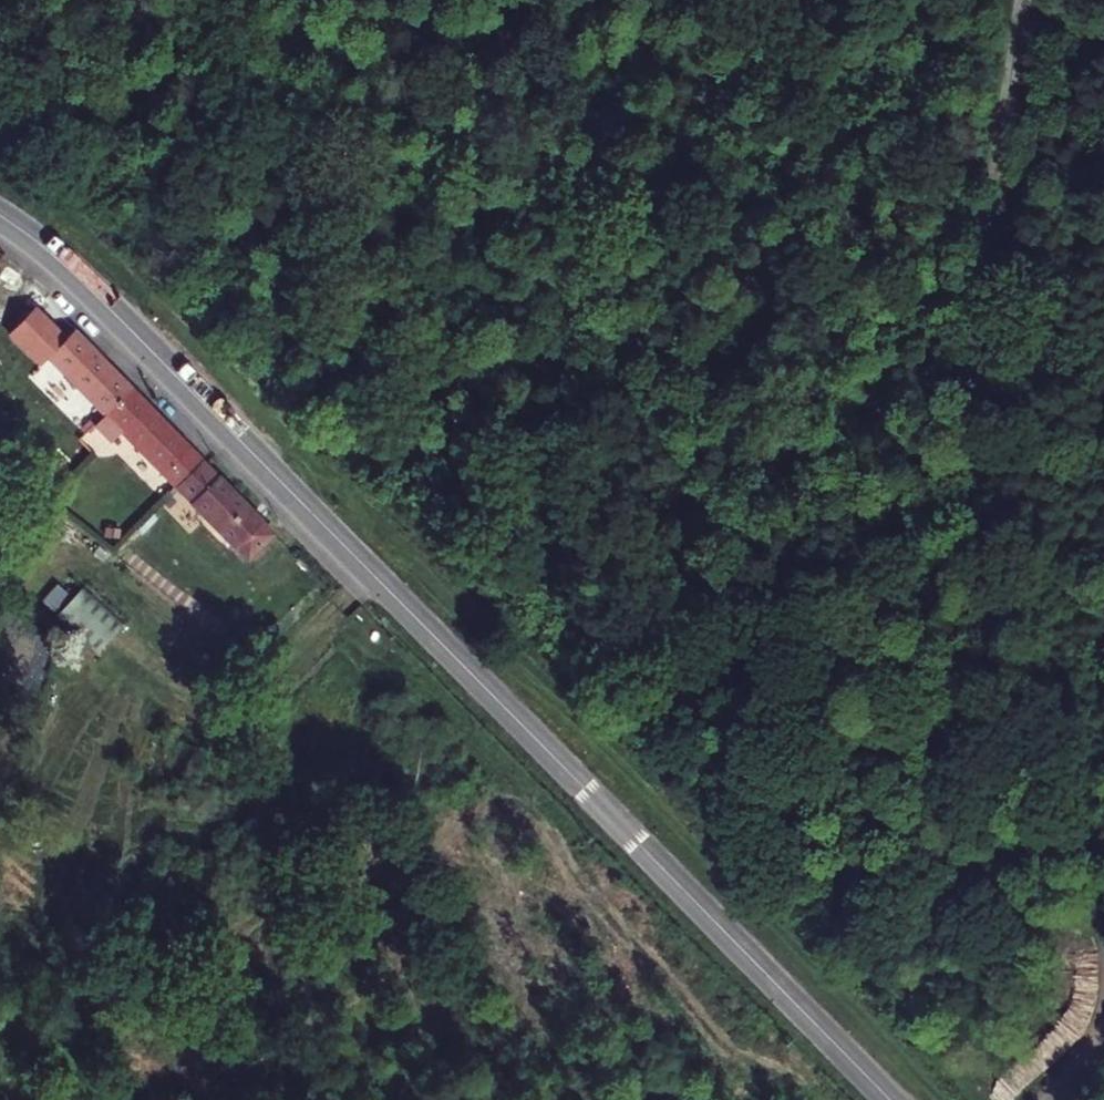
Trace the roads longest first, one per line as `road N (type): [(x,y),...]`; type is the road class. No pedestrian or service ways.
road 1 (tertiary): [(0,217),(98,297),(890,1099)]

